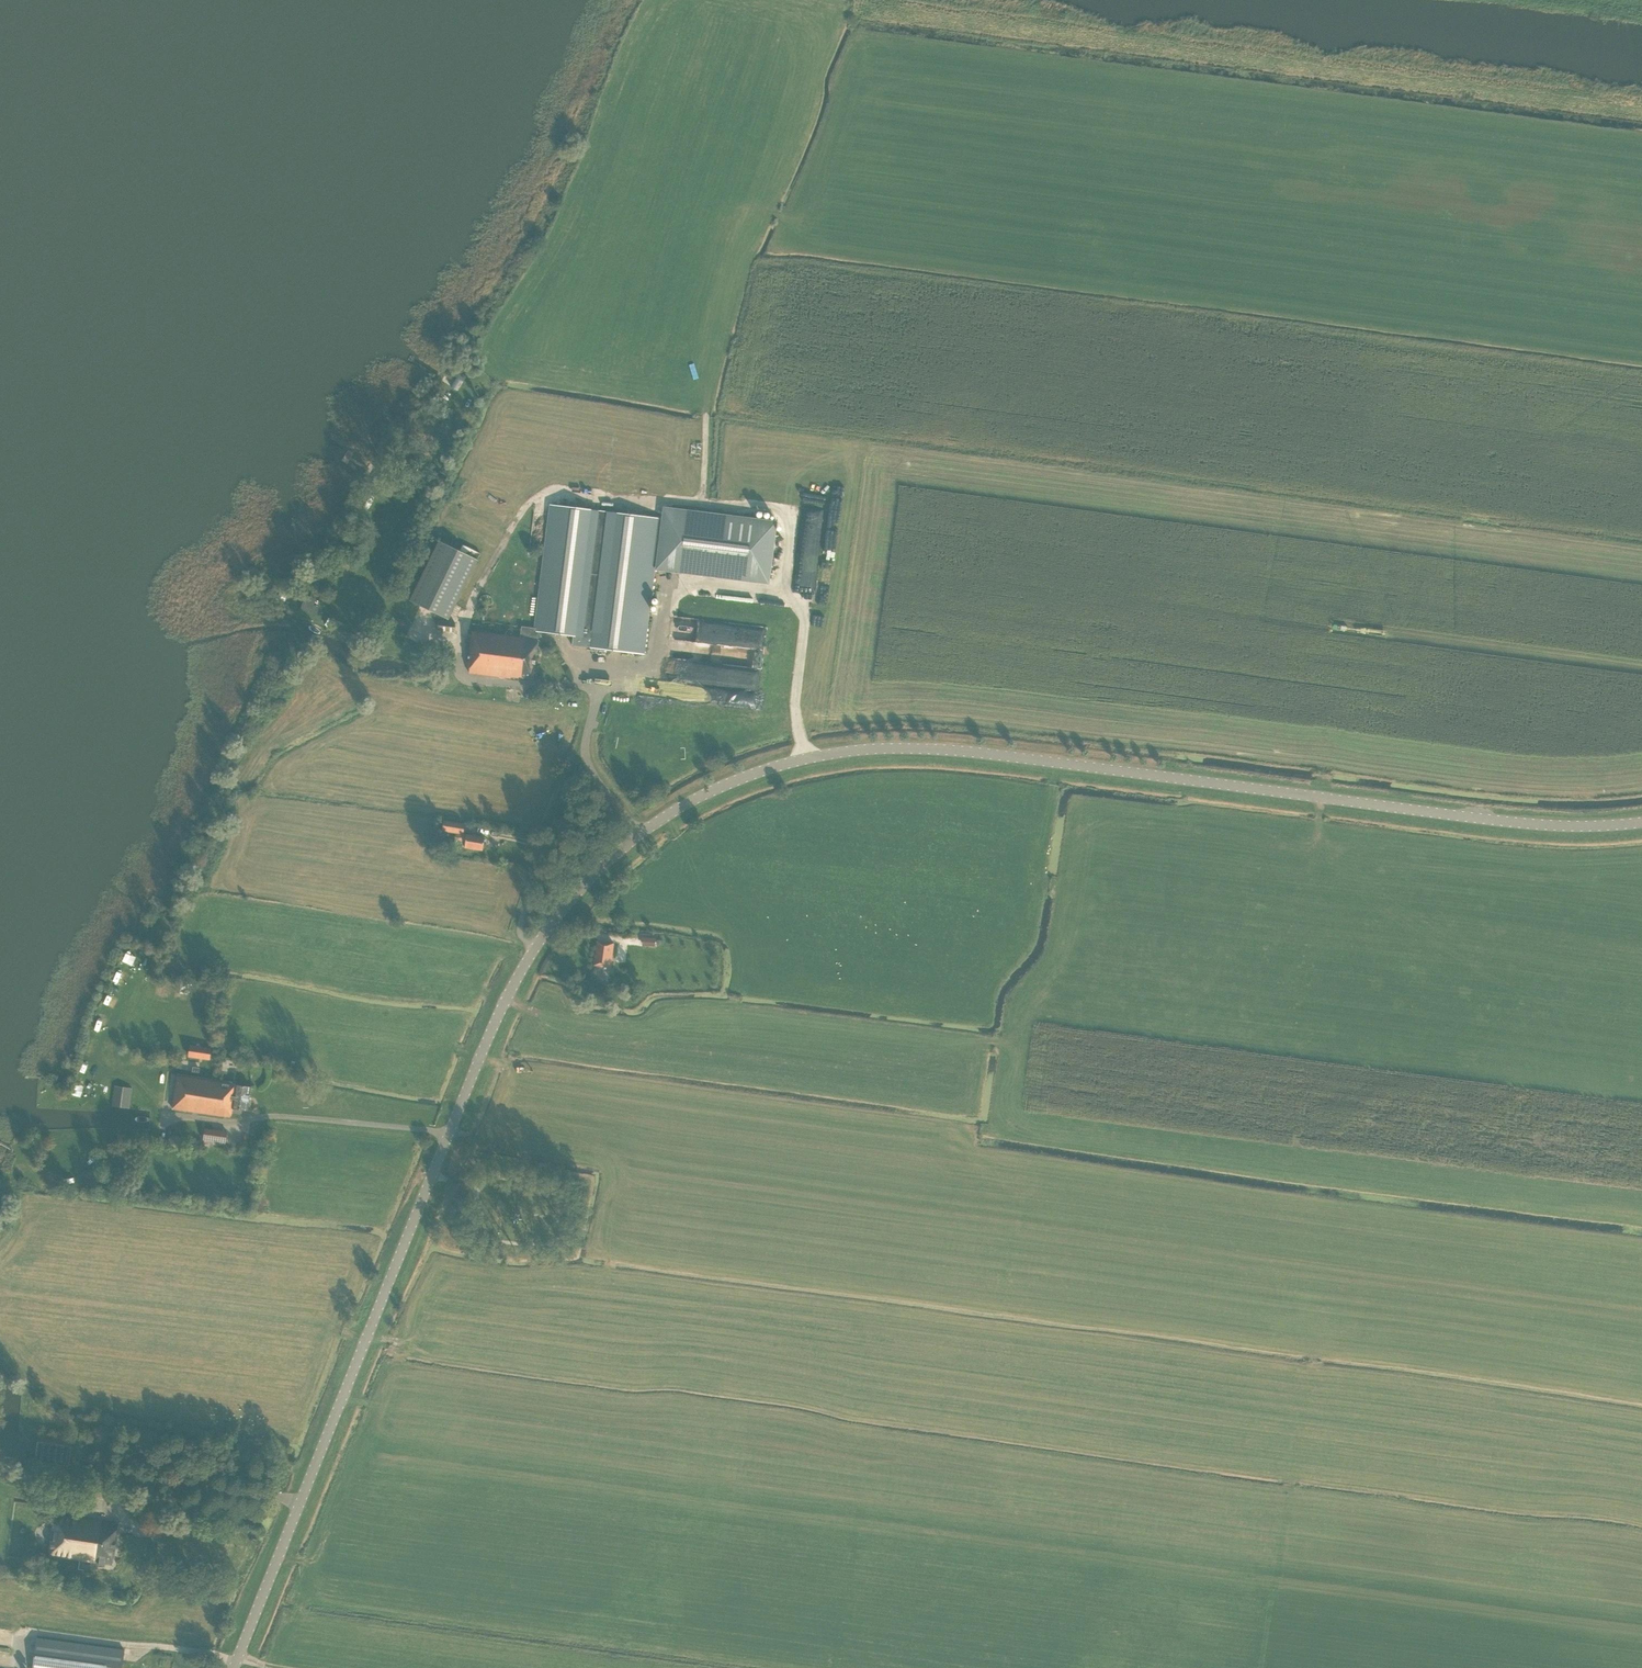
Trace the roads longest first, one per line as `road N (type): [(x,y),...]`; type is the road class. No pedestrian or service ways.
road 1 (tertiary): [(236,1667),(507,998),(566,905),(665,818),(778,767),(892,749),(1554,827),(1641,823)]
road 2 (track): [(164,1115),(235,1124),(271,1115),(449,1135)]

